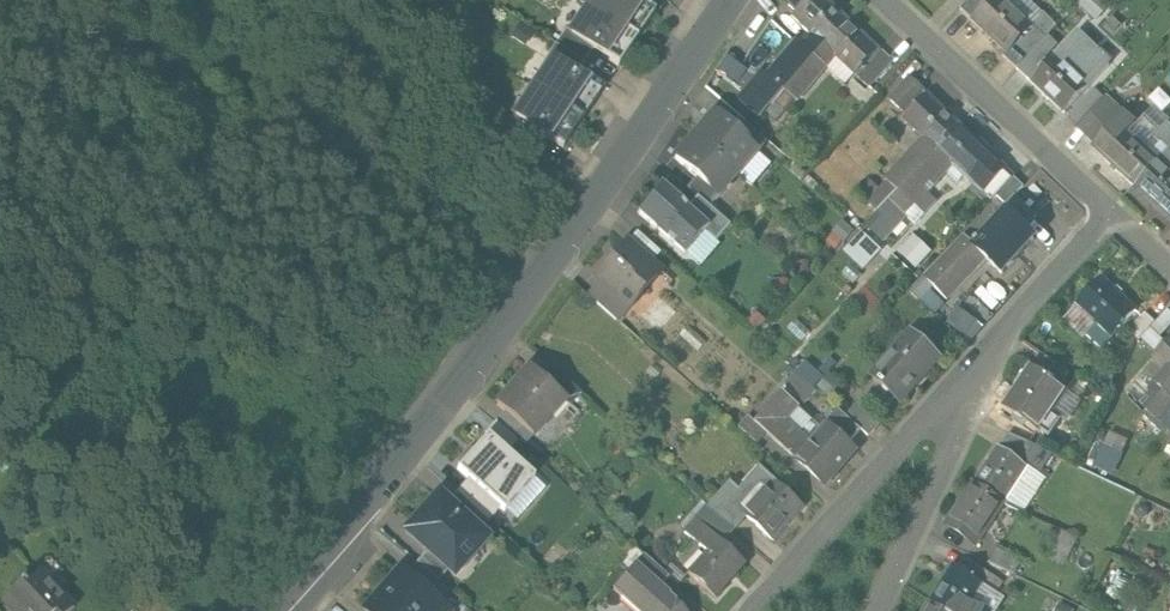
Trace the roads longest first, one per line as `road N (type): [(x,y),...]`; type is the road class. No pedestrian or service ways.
road 1 (residential): [(275,610),(560,249),(728,0)]
road 2 (residential): [(751,610),(937,411),(971,385)]
road 3 (residential): [(888,0),(1110,211)]
road 4 (residential): [(971,385),(958,435),(878,610)]
road 5 (residential): [(971,385),(1110,211)]

